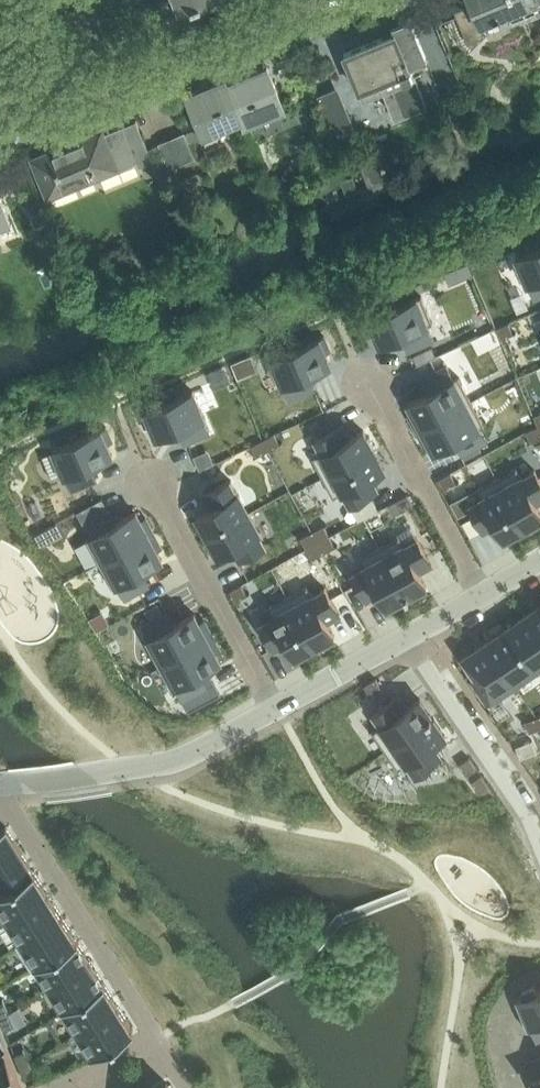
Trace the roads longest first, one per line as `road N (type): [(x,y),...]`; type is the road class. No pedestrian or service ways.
road 1 (residential): [(1,785),(170,1054)]
road 2 (residential): [(27,115),(299,3)]
road 3 (residential): [(1,785),(156,763),(275,705)]
road 4 (residential): [(150,481),(275,705)]
road 5 (residential): [(539,844),(490,754),(408,634)]
road 6 (residential): [(370,381),(483,593)]
road 7 (residential): [(408,634),(275,705)]

